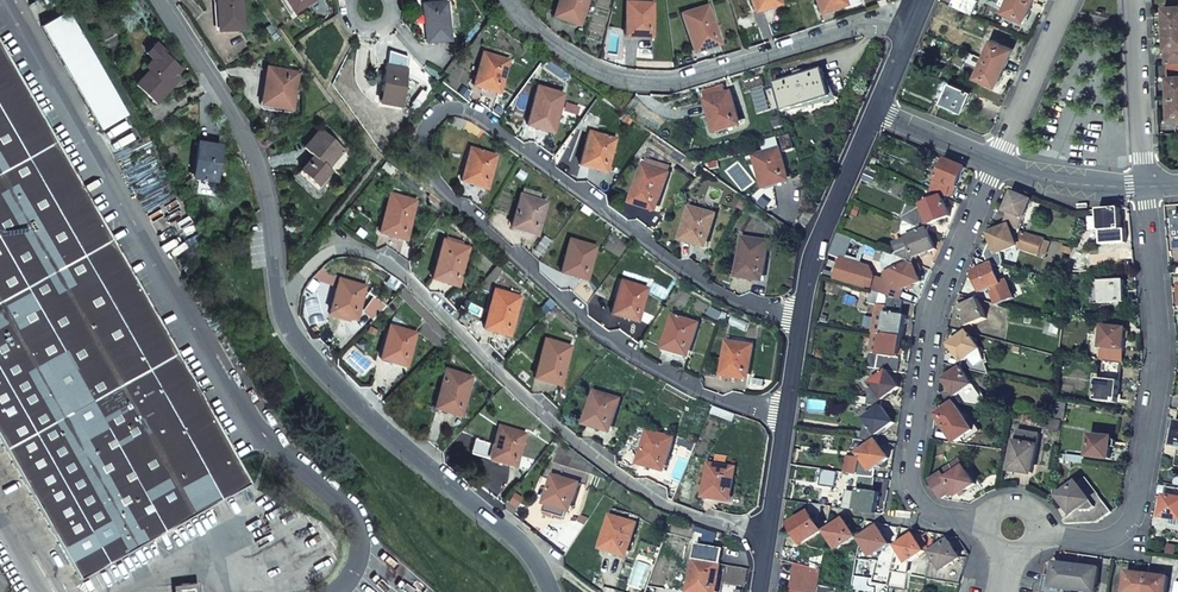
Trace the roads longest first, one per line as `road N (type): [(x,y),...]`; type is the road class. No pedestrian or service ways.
road 1 (residential): [(802,315),(736,301),(686,271),(468,110),(449,109),(427,128),(422,142),(432,181),(594,330),(680,380),(787,416)]
road 2 (residential): [(279,303),(333,251),(385,259),(594,462),(668,503),(769,539)]
road 3 (residential): [(1146,184),(1162,359),(1130,523),(1098,542),(1013,531)]
road 4 (residential): [(1013,531),(936,516),(916,499),(910,479),(943,286),(1000,163)]
road 5 (residential): [(507,0),(551,45),(599,71),(660,82),(921,8)]
road 6 (residential): [(550,591),(532,553),(370,416),(279,303)]
road 7 (residential): [(279,303),(261,175),(160,0)]
road 8 (residential): [(802,315),(811,254),(872,110)]
road 9 (residential): [(1135,0),(1146,184)]
road 10 (residential): [(1068,0),(1000,163)]
road 11 (residential): [(1000,163),(1064,182),(1146,184)]
road 12 (residential): [(872,110),(1000,163)]
road 13 (residential): [(769,539),(787,416)]

